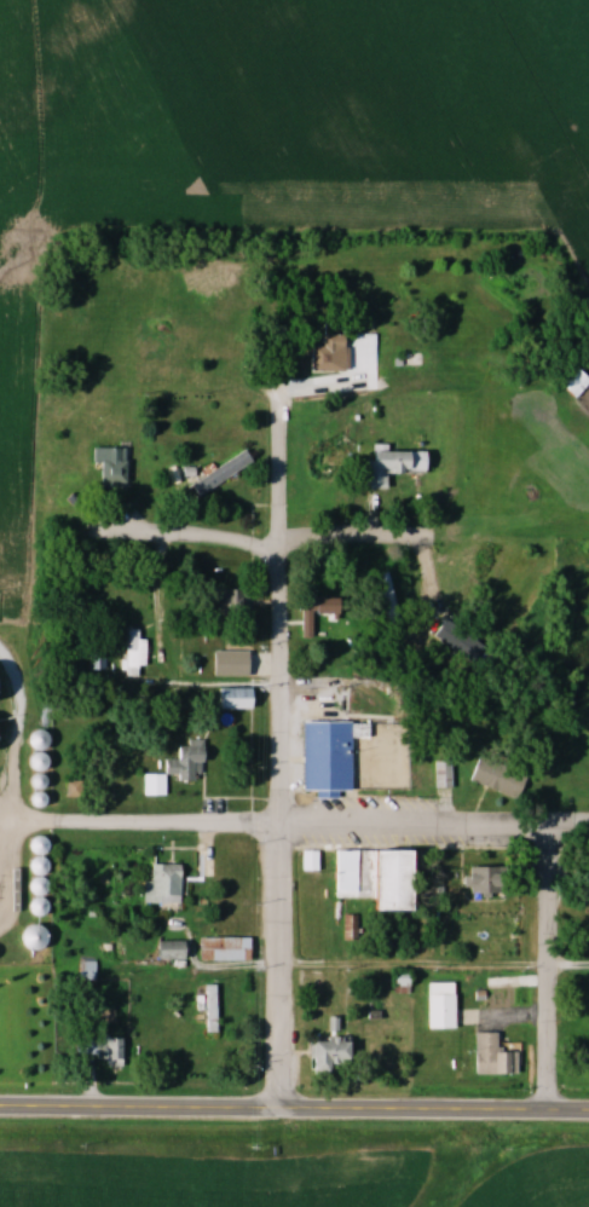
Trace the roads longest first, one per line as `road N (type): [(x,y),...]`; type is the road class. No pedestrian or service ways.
road 1 (residential): [(283,1111),(283,399)]
road 2 (residential): [(115,535),(225,539),(283,553),(322,541),(412,541),(435,585),(451,832)]
road 3 (secondary): [(0,1108),(588,1114)]
road 4 (residential): [(588,825),(451,832),(71,825)]
road 5 (residential): [(550,1114),(549,827)]

